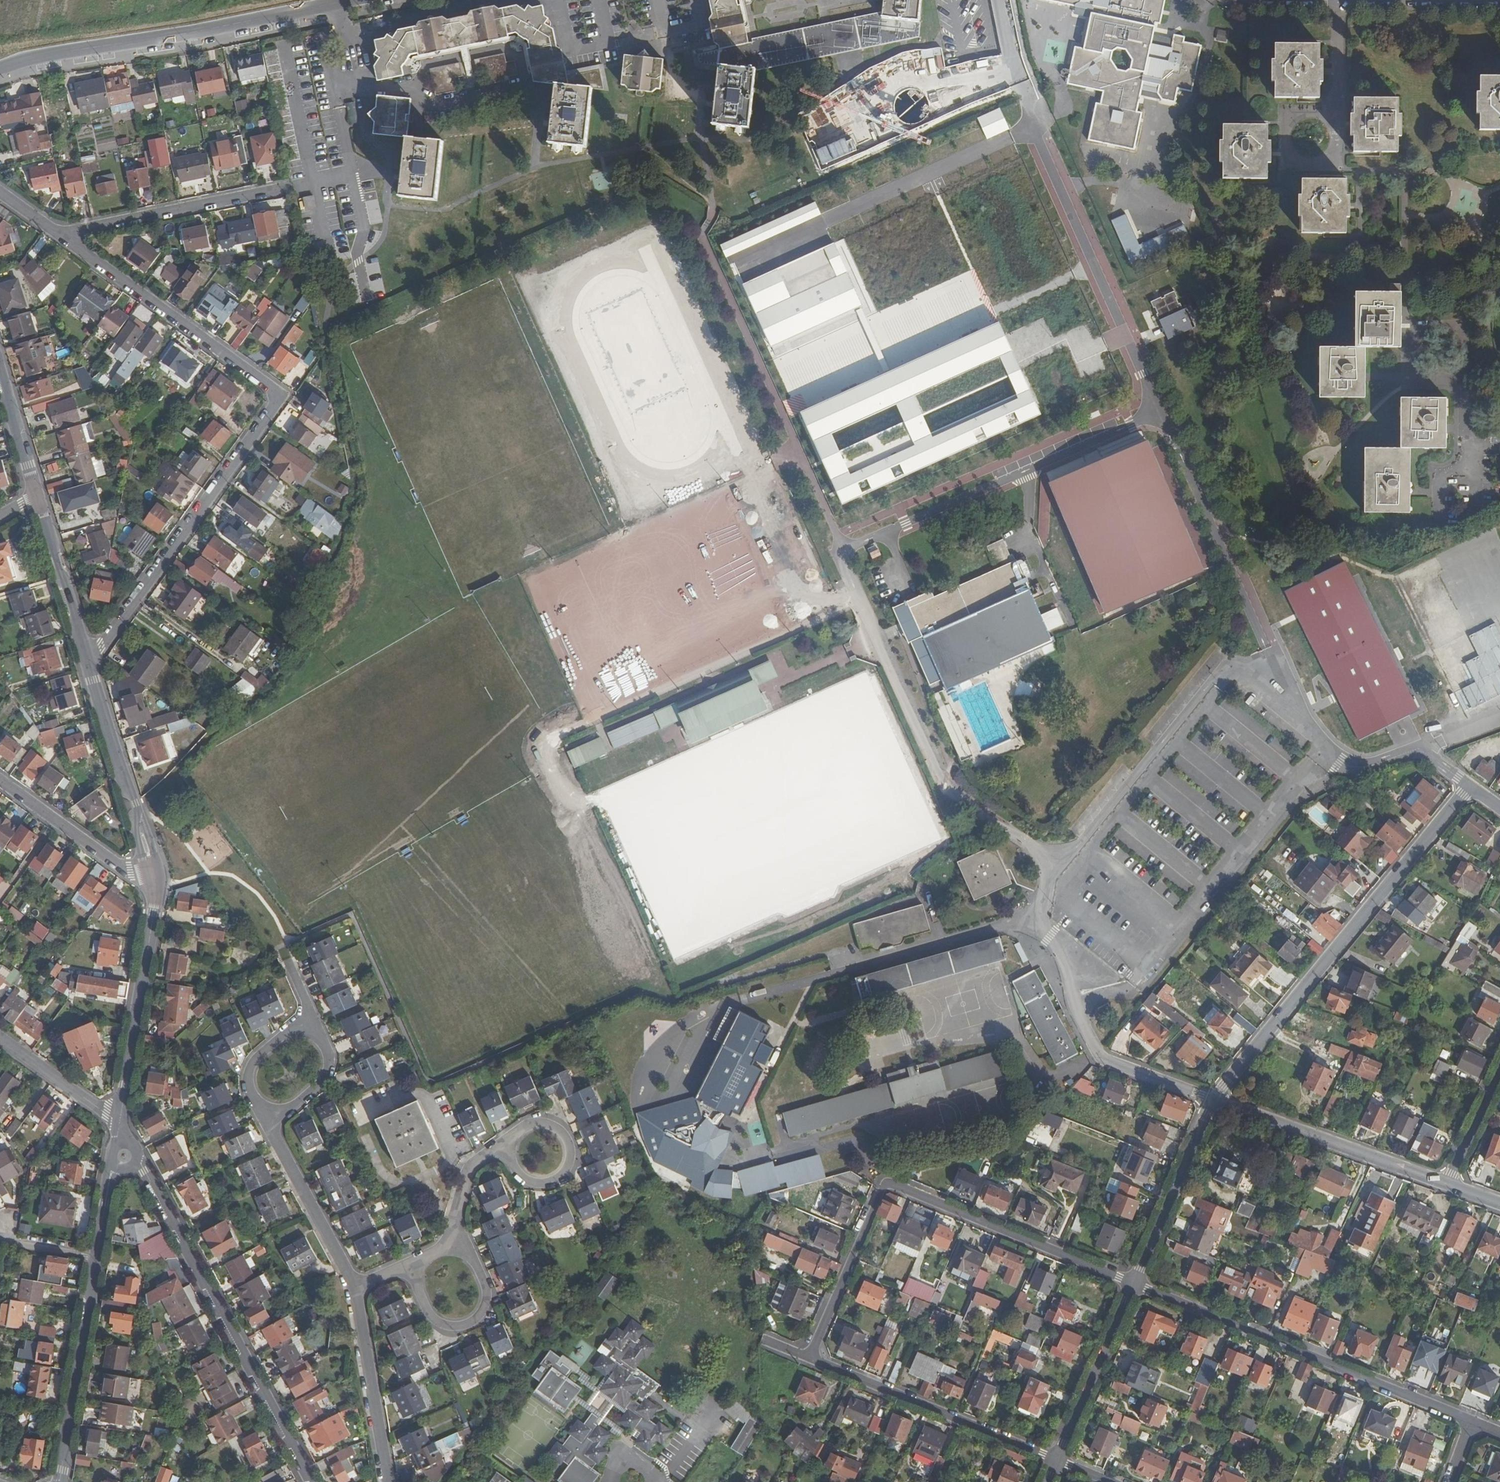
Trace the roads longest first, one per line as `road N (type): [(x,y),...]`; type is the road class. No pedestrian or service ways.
road 1 (residential): [(1323,744),(1235,671),(1221,672),(1059,864),(1037,914),(1064,954),(1077,1012),(1100,1054),(1215,1099)]
road 2 (residential): [(1243,586),(1029,99)]
road 3 (residential): [(1133,1284),(888,1184),(810,1358)]
road 4 (residential): [(1470,786),(1215,1099)]
road 5 (residential): [(1472,1422),(1133,1284)]
road 6 (residential): [(139,1160),(312,1481)]
road 7 (residential): [(0,67),(350,0)]
road 8 (residential): [(282,395),(88,663)]
road 9 (residential): [(114,1167),(60,1481)]
road 10 (residential): [(810,1358),(1058,1460)]
road 11 (residential): [(282,395),(69,236)]
road 12 (residential): [(1215,1099),(1448,1184)]
road 13 (residential): [(154,875),(120,1117)]
road 14 (residential): [(291,186),(69,236)]
road 15 (residential): [(424,1259),(416,1281),(428,1311),(441,1323),(464,1325),(480,1314),(485,1283),(469,1257),(442,1250)]
road 16 (residential): [(1215,1099),(1133,1284)]
road 17 (residential): [(269,1111),(273,1134),(355,1287)]
road 18 (residential): [(355,1287),(388,1481)]
road 19 (residential): [(1133,1284),(1058,1460)]
road 20 (residential): [(154,875),(130,871),(0,779)]
road 21 (residential): [(38,495),(88,663)]
road 22 (residential): [(1323,744),(1363,765),(1420,749),(1470,786)]
road 23 (residential): [(88,663),(137,813)]
road 24 (residential): [(0,1037),(120,1117)]
road 25 (residential): [(513,1143),(469,1169),(442,1250)]
road 26 (residential): [(513,1143),(516,1171),(531,1182),(550,1182),(566,1171),(571,1152),(555,1127)]
road 27 (residential): [(0,372),(38,495)]
road 28 (residential): [(1499,1072),(1448,1184)]
road 29 (residential): [(308,1032),(284,1035),(250,1070),(253,1096),(269,1111)]
road 30 (residential): [(269,1111),(291,1108),(326,1074),(327,1051),(308,1032)]

